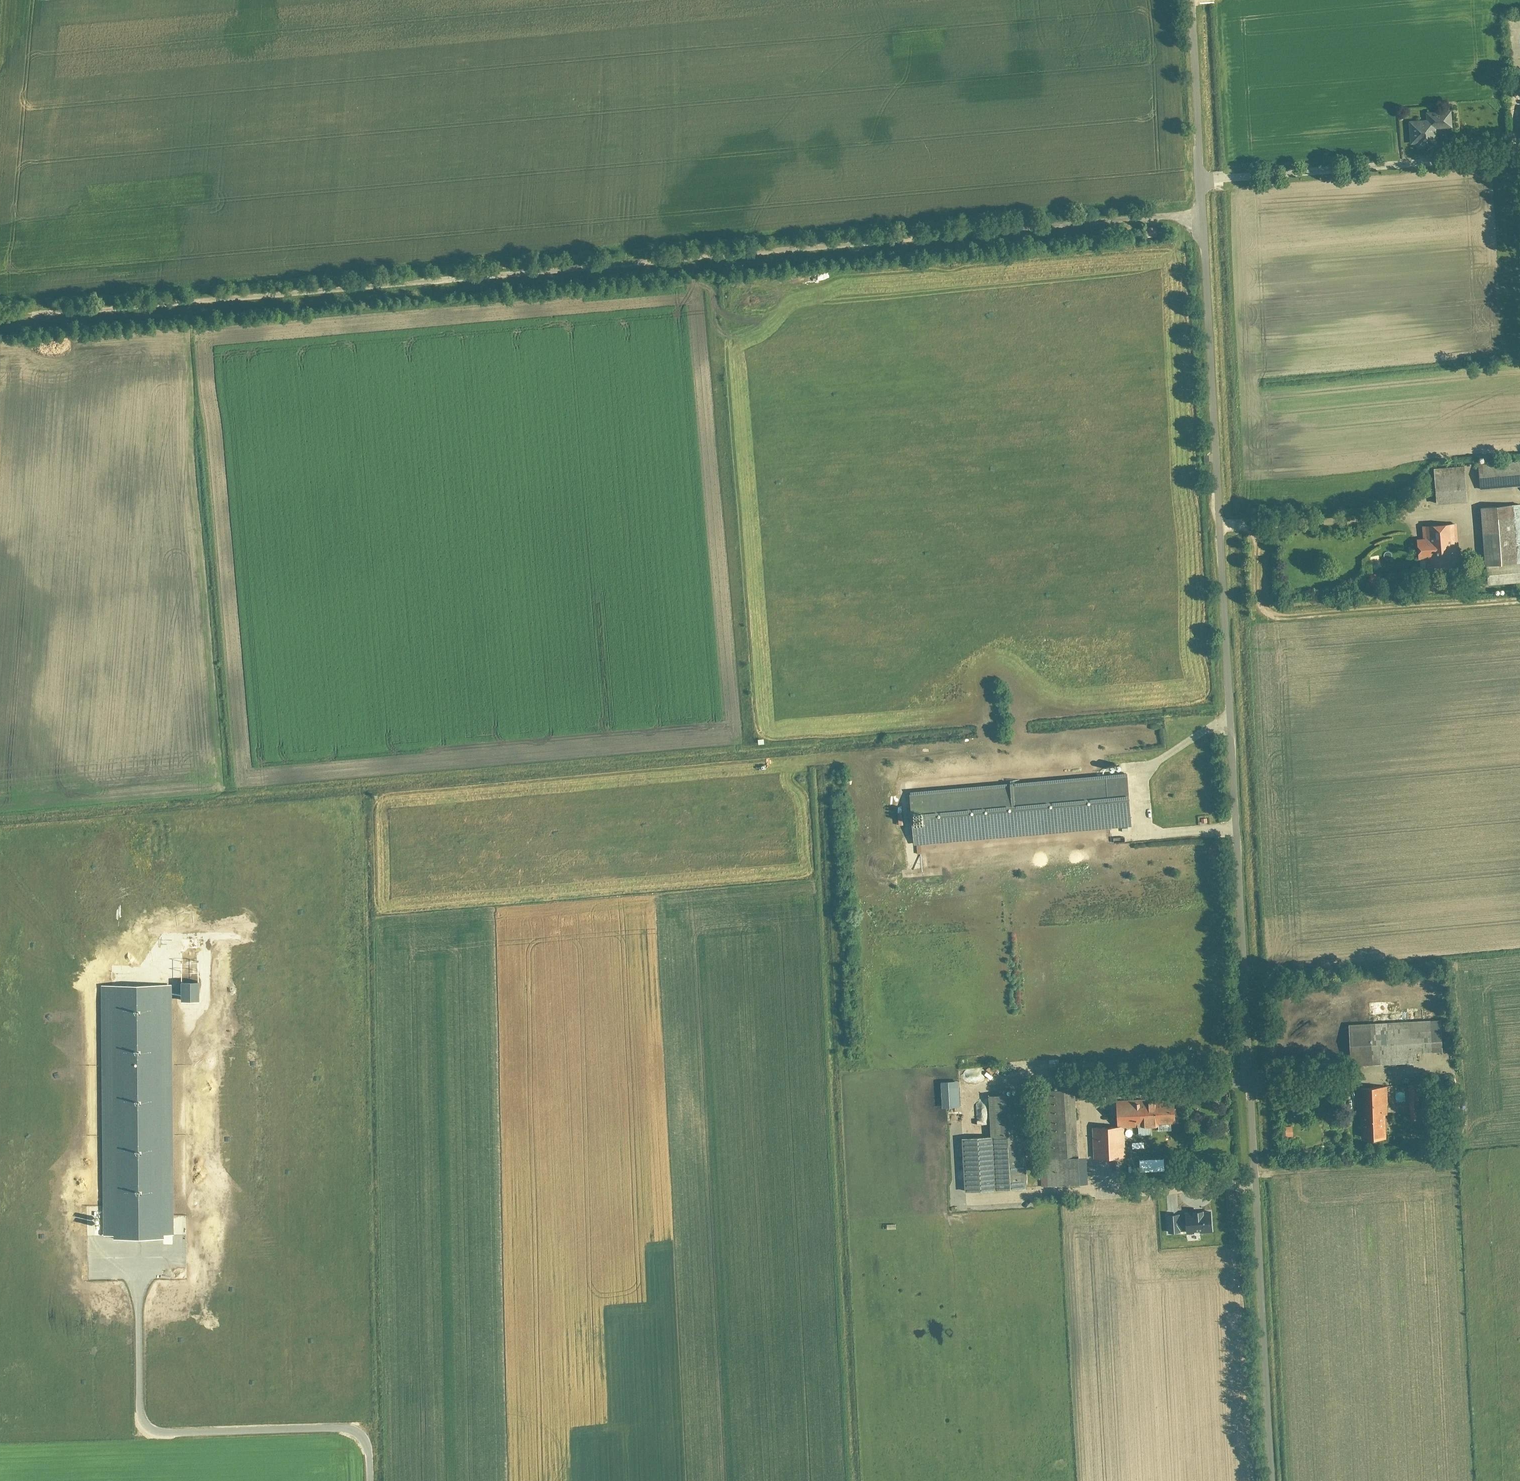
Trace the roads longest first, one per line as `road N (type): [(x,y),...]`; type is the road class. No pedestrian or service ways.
road 1 (unclassified): [(1190,0),(1271,1480)]
road 2 (track): [(1203,218),(0,324)]

